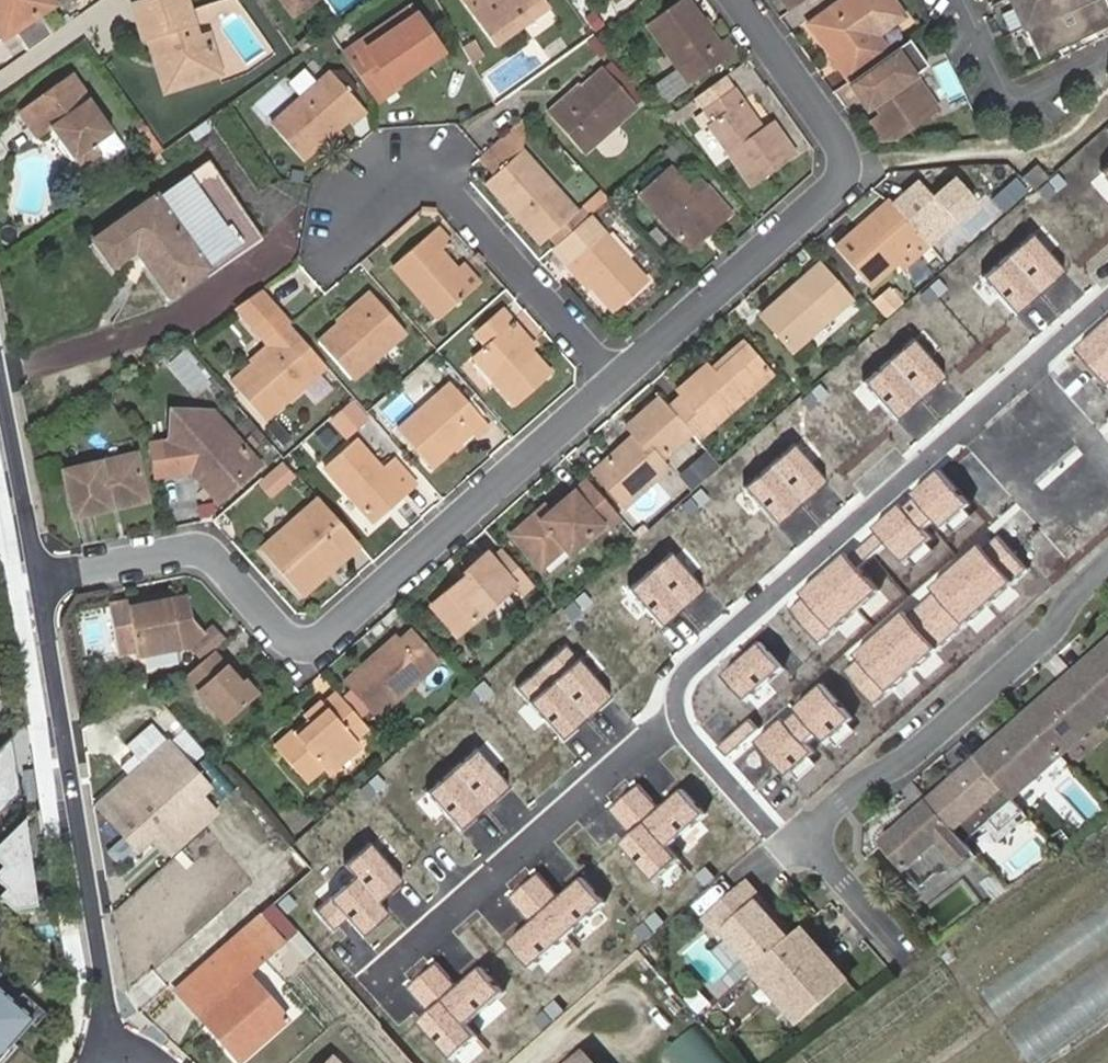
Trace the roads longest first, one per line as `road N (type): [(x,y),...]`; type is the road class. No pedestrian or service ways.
road 1 (residential): [(36,589),(192,552),(213,558),(291,644),(313,649),(617,382)]
road 2 (residential): [(1107,298),(678,680),(679,720)]
road 3 (residential): [(617,382),(820,199),(847,164),(828,117),(743,0)]
road 4 (residential): [(36,589),(93,915),(104,1050)]
road 5 (residential): [(1107,564),(804,833)]
road 6 (residential): [(679,720),(375,984)]
road 7 (residential): [(617,382),(421,164),(356,216)]
road 8 (residential): [(928,0),(984,116),(1012,123),(1107,62)]
road 9 (residential): [(0,405),(36,589)]
road 10 (residential): [(679,720),(786,849)]
road 11 (residential): [(804,833),(903,952)]

